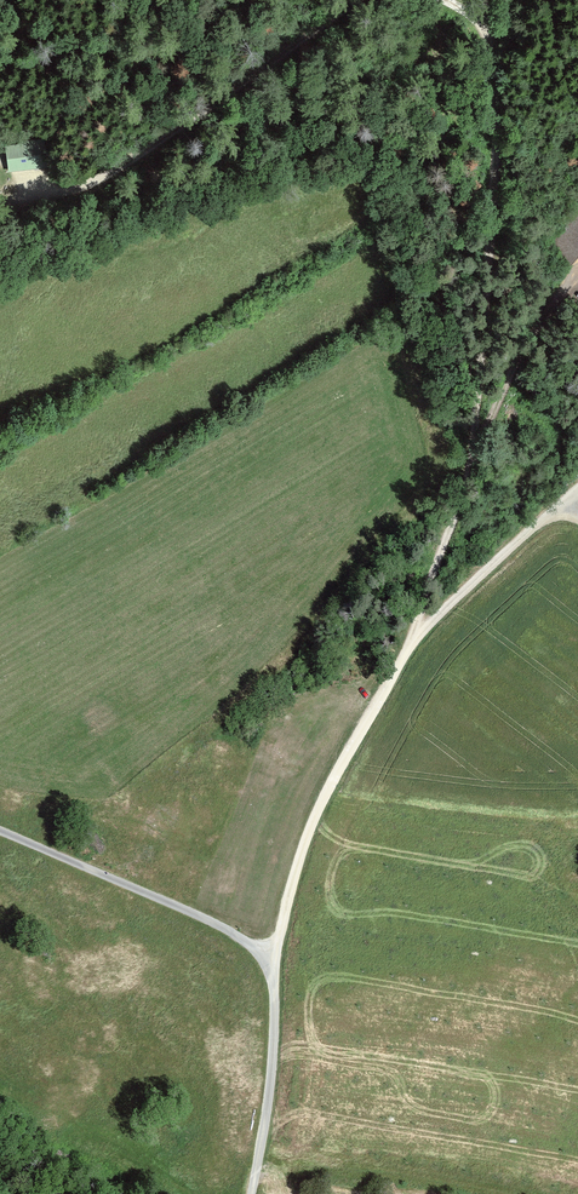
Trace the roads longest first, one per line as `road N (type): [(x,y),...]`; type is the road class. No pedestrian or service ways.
road 1 (track): [(269,963),(324,798),(411,645),(577,485)]
road 2 (track): [(0,831),(214,924),(269,963),(273,1047),(252,1193)]
road 3 (track): [(472,480),(498,171),(484,0)]
road 4 (track): [(362,0),(173,140),(9,221)]
road 5 (track): [(411,645),(504,396),(546,311),(577,279)]

